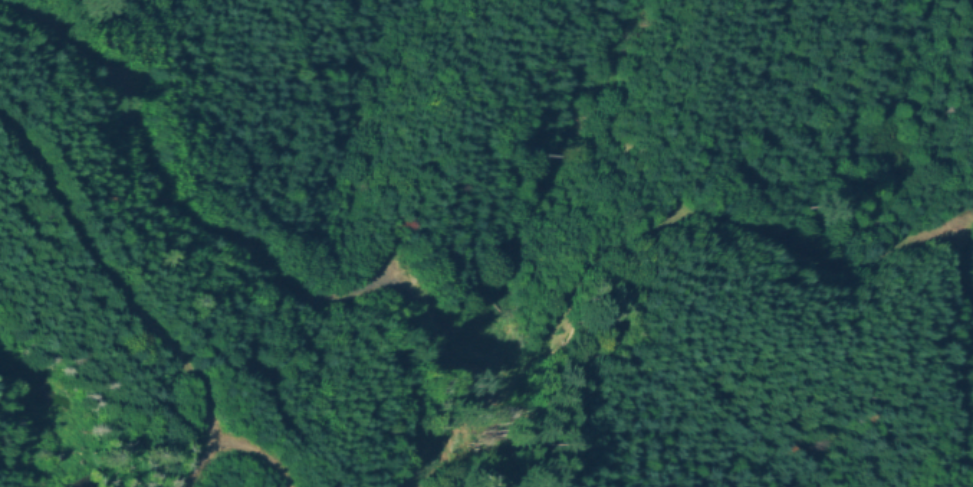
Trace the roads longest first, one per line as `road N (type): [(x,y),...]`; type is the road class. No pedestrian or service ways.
road 1 (track): [(0,2),(128,91),(141,154),(187,223),(246,252),(291,297),(313,304),(376,288),(405,291),(462,370),(485,376),(517,371),(556,331),(594,272),(689,218),(754,232),(809,269),(844,276),(972,215)]
road 2 (track): [(186,486),(210,446),(209,415),(195,383),(74,237),(0,128)]
road 3 (track): [(937,235),(953,254),(963,299),(971,486)]

